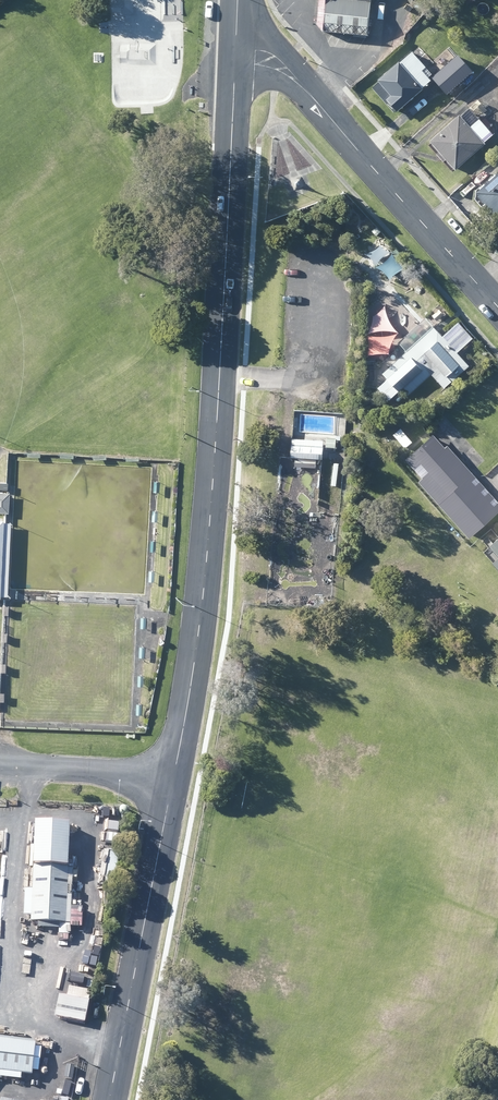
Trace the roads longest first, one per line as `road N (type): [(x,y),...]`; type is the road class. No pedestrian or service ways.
road 1 (tertiary): [(175,776),(205,581),(235,57)]
road 2 (residential): [(235,57),(273,62),(295,79),(497,305)]
road 3 (tertiary): [(110,1099),(175,776)]
road 4 (residential): [(0,767),(175,776)]

